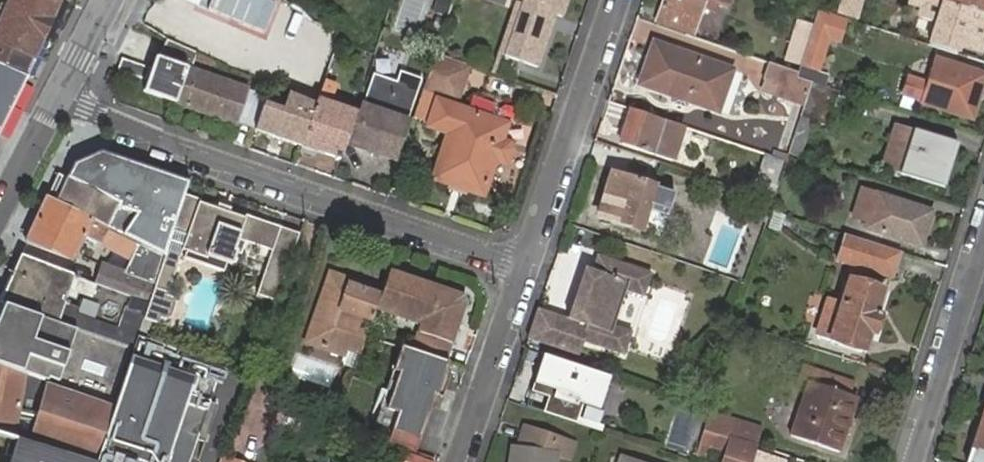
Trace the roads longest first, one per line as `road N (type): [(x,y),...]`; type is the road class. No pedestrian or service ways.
road 1 (residential): [(56,102),(527,263)]
road 2 (residential): [(527,263),(616,0)]
road 3 (residential): [(983,235),(911,461)]
road 4 (residential): [(460,461),(527,263)]

